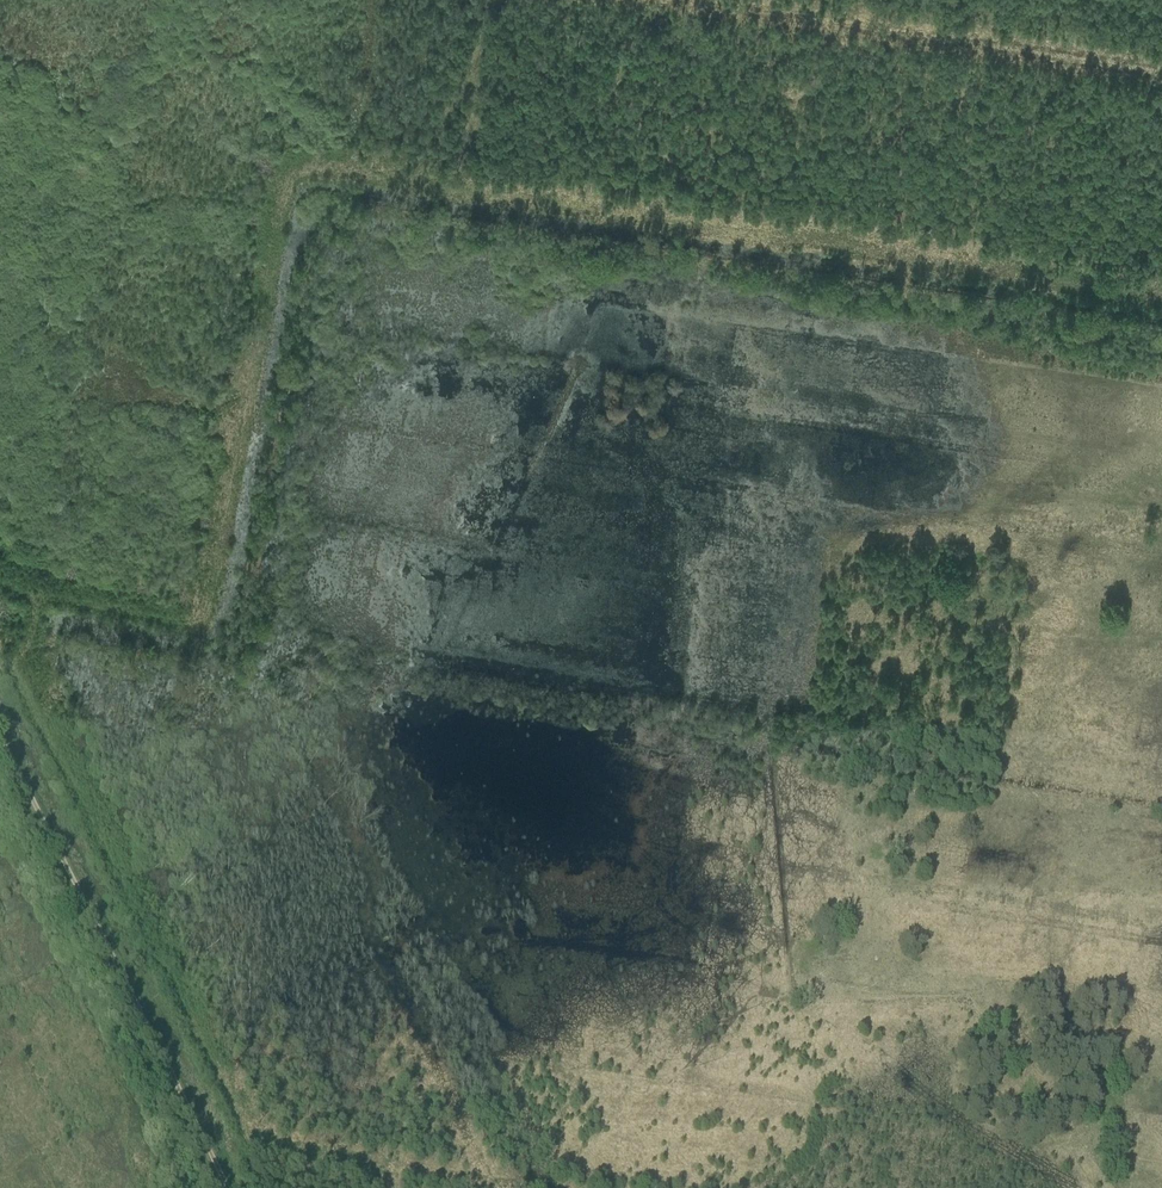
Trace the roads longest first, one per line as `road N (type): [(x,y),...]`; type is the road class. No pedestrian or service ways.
road 1 (track): [(0,739),(226,1187)]

